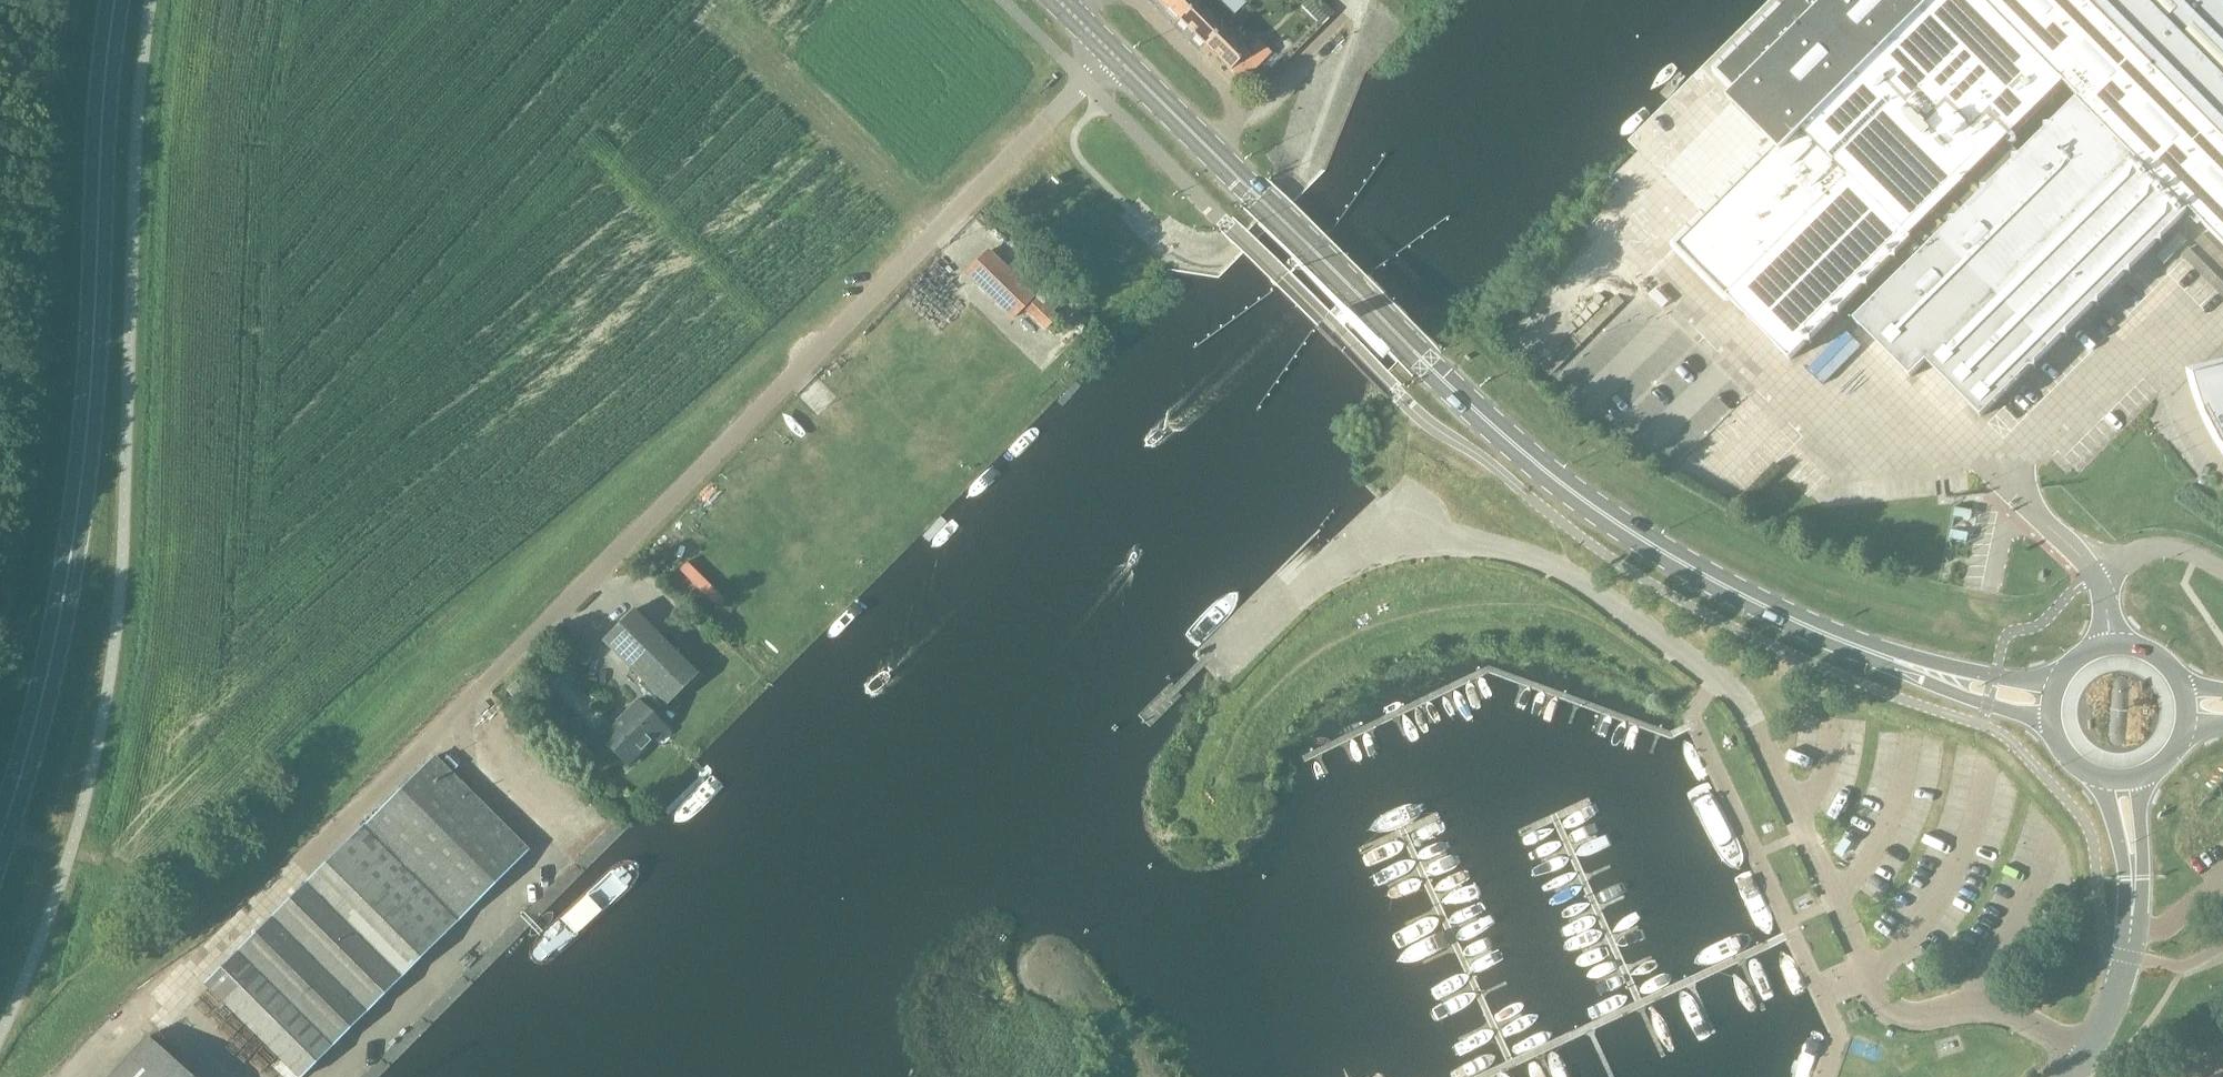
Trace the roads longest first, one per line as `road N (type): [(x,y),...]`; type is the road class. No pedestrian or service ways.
road 1 (unclassified): [(2084,1060),(2043,1029),(1990,1004),(1911,1016),(1890,1006),(1744,707),(1558,569),(1482,545),(1358,539),(1218,675)]
road 2 (primary): [(1896,661),(1735,592),(1562,486),(1456,393),(1209,151)]
road 3 (secondary): [(0,838),(33,730),(72,549),(114,0)]
road 4 (residential): [(1209,151),(1230,127),(1231,99),(1130,0)]
road 5 (primary): [(1209,151),(1070,12)]
road 6 (primary): [(1896,661),(1968,699),(2053,727)]
road 7 (tertiary): [(2084,1060),(2122,976),(2134,902)]
road 8 (primary): [(2060,678),(2019,681),(1912,658),(1896,661)]
road 9 (unclassified): [(2222,570),(2158,548),(2096,580)]
road 10 (tertiary): [(2134,902),(2143,893),(2139,808),(2149,774)]
road 11 (tertiary): [(2097,777),(2134,902)]

